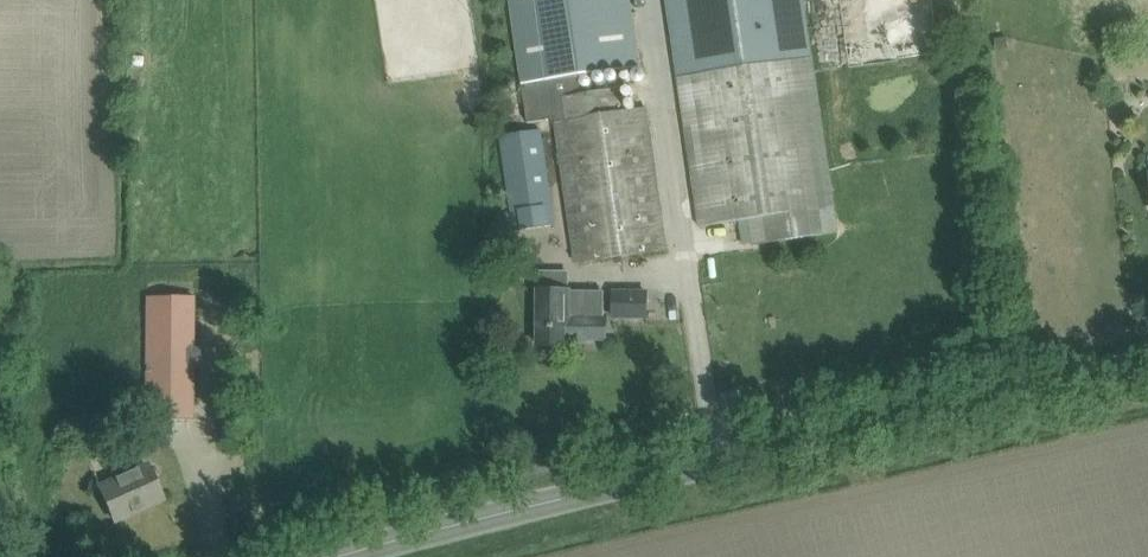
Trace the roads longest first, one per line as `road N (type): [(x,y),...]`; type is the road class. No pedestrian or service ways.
road 1 (tertiary): [(333,556),(1147,360)]

